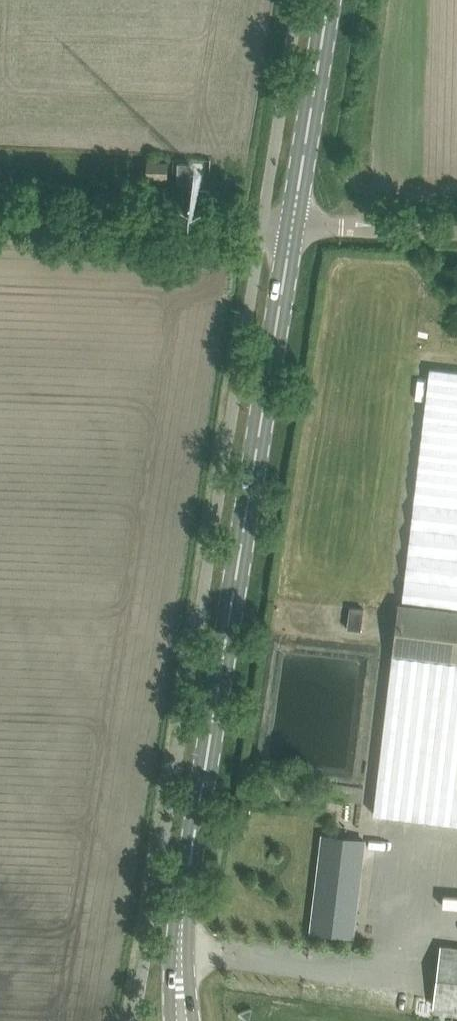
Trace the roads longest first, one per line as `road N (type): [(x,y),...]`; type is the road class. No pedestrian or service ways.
road 1 (secondary): [(178,1020),(178,937),(296,226)]
road 2 (unclassified): [(296,226),(0,219)]
road 3 (secondary): [(296,226),(332,0)]
road 4 (unclassified): [(456,231),(296,226)]

